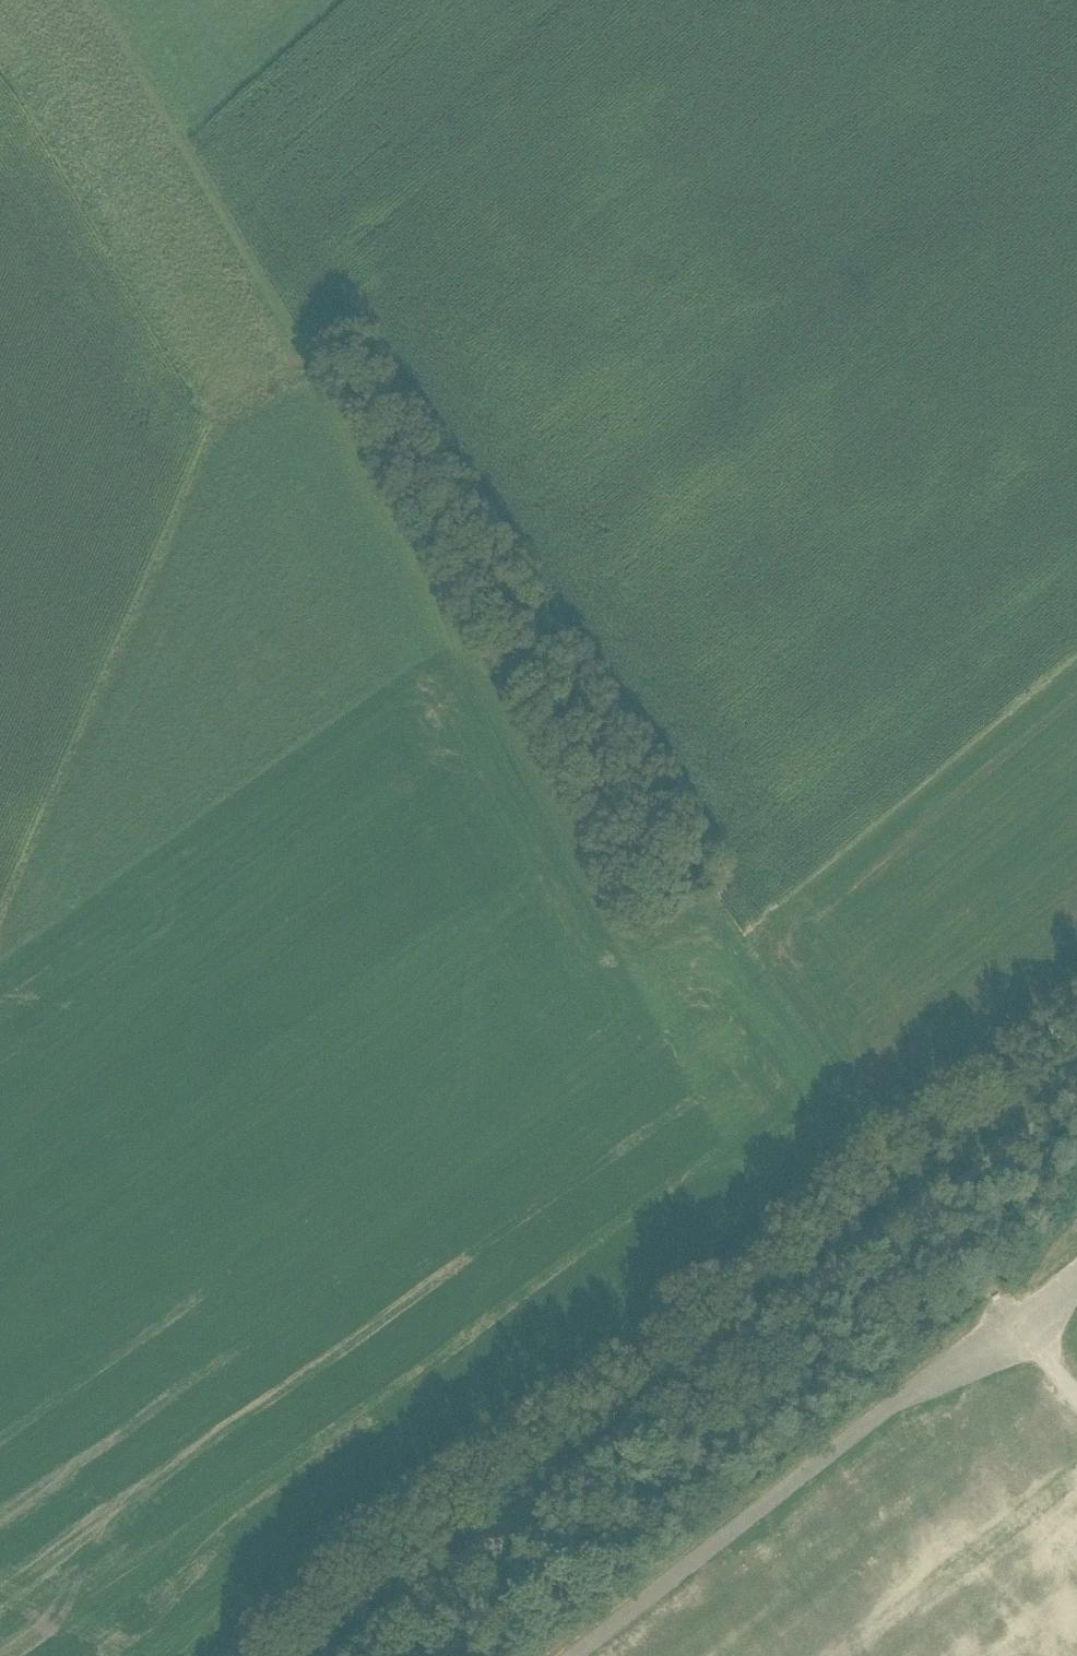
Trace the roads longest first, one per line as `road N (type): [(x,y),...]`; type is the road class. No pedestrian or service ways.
road 1 (unclassified): [(320,1655),(709,1377),(945,1193)]

